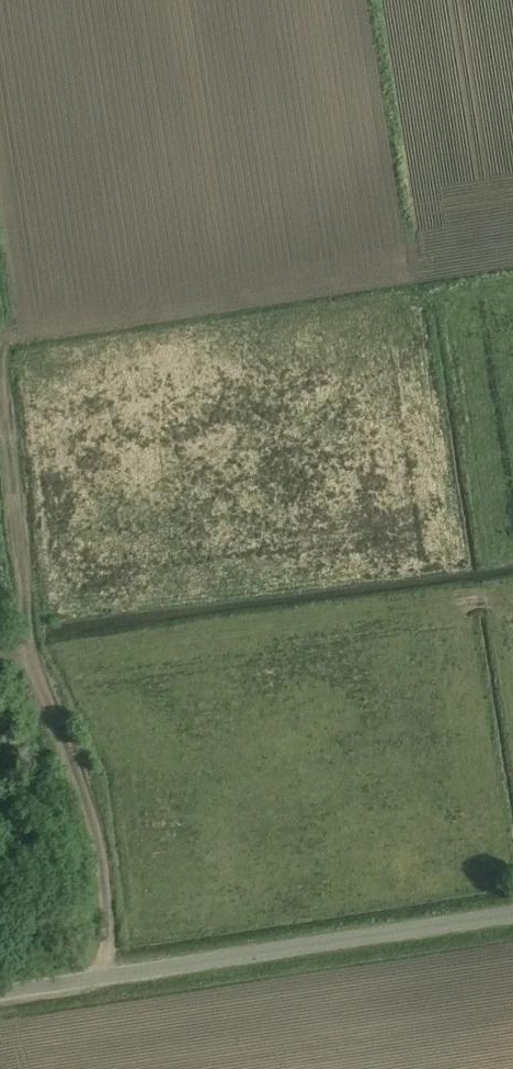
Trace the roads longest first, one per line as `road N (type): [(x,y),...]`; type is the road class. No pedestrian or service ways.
road 1 (unclassified): [(0,992),(512,914)]

